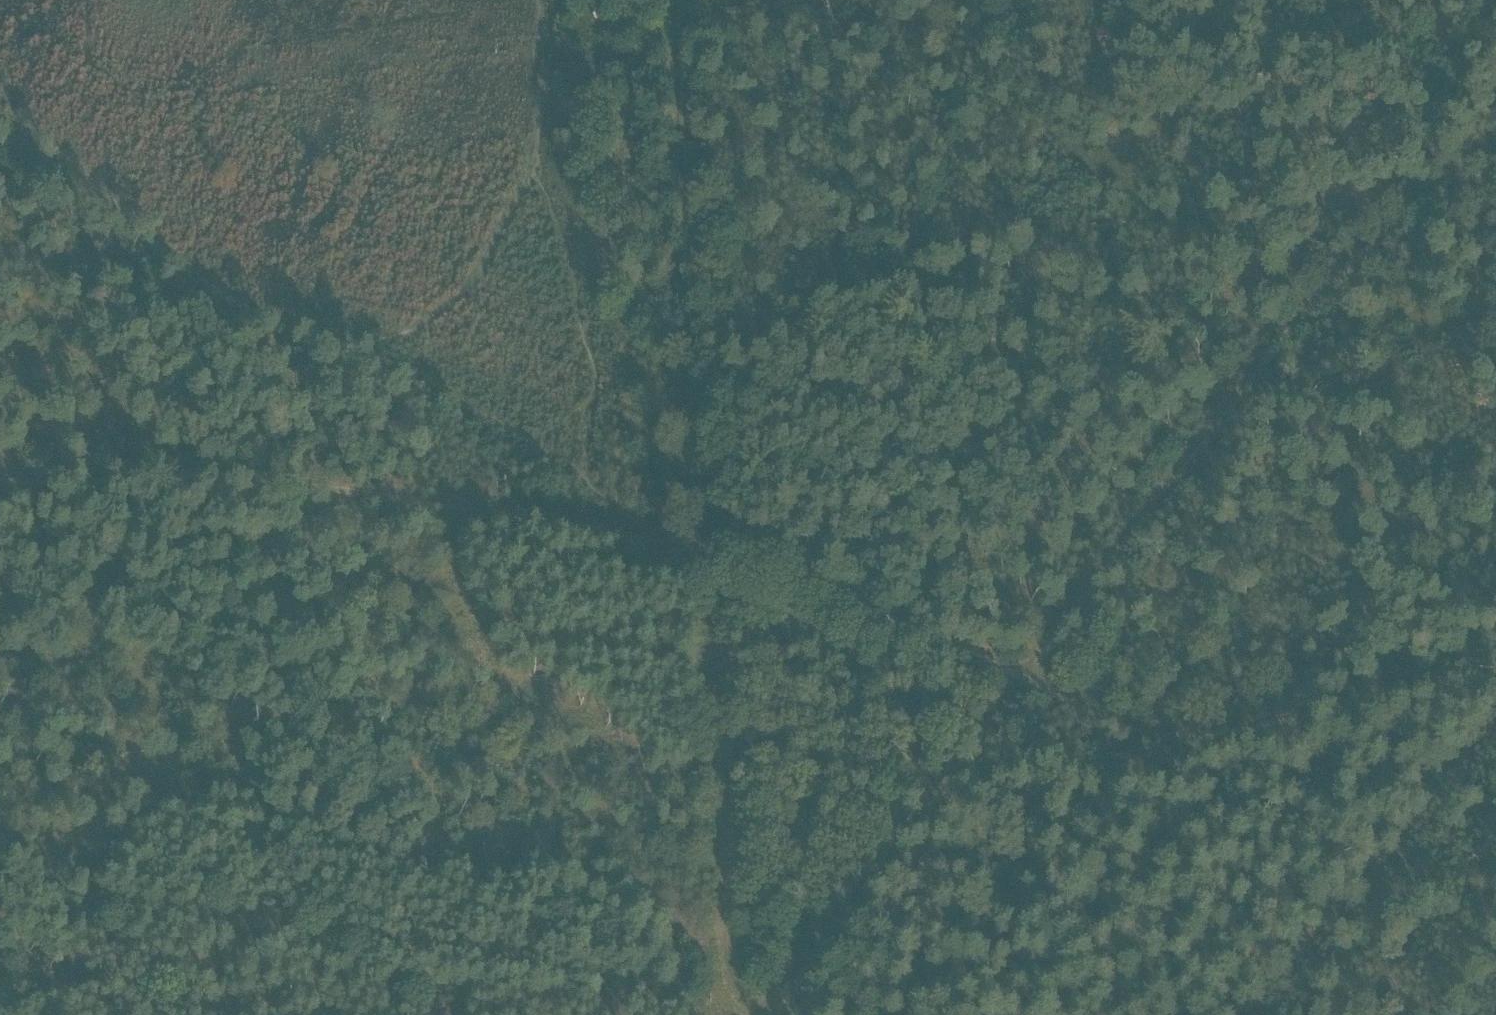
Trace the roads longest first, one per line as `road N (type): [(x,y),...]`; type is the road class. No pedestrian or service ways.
road 1 (track): [(1495,145),(1296,326),(1029,680)]
road 2 (track): [(77,478),(153,475),(475,505),(722,555)]
road 3 (track): [(722,555),(726,1014)]
road 4 (track): [(1495,680),(1211,733),(1146,732),(1085,709)]
road 5 (track): [(782,1014),(1029,680)]
road 6 (track): [(1029,680),(839,594)]
road 7 (track): [(721,538),(700,392)]
road 8 (track): [(839,594),(722,555)]

